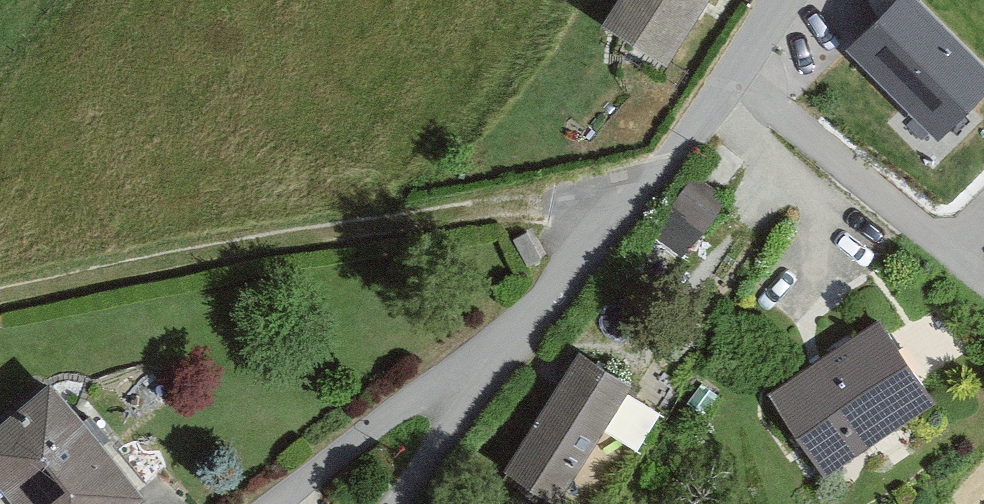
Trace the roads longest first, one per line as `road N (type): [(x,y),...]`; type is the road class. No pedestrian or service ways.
road 1 (residential): [(520,324),(662,163),(775,0)]
road 2 (residential): [(520,324),(277,503)]
road 3 (residential): [(389,503),(520,324)]

